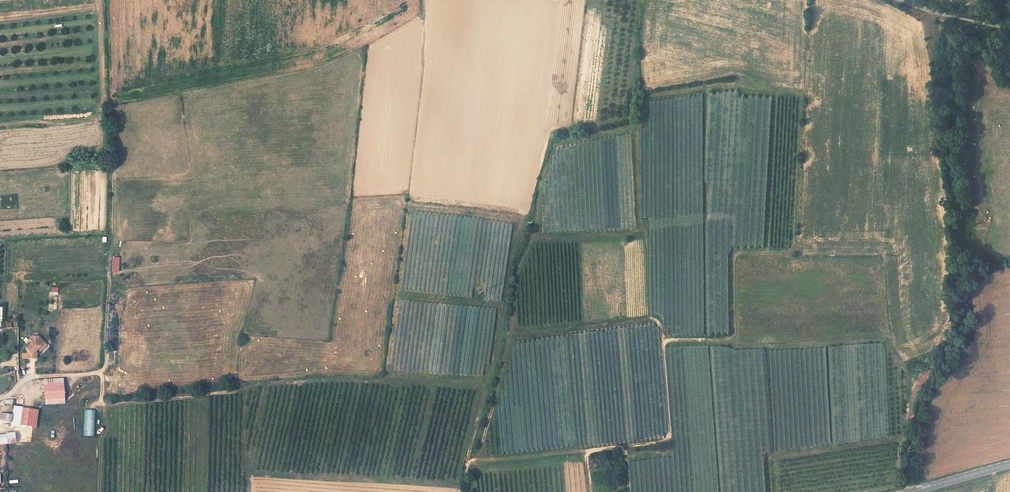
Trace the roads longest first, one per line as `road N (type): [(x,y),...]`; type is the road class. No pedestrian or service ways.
road 1 (track): [(485,390),(345,381),(138,404),(102,401),(117,168),(111,104)]
road 2 (track): [(468,491),(510,254),(519,228),(536,219),(552,157),(558,147),(635,127)]
road 3 (track): [(590,491),(587,452),(668,440),(663,347),(732,338),(749,346),(805,345)]
road 4 (track): [(1009,32),(891,0)]

